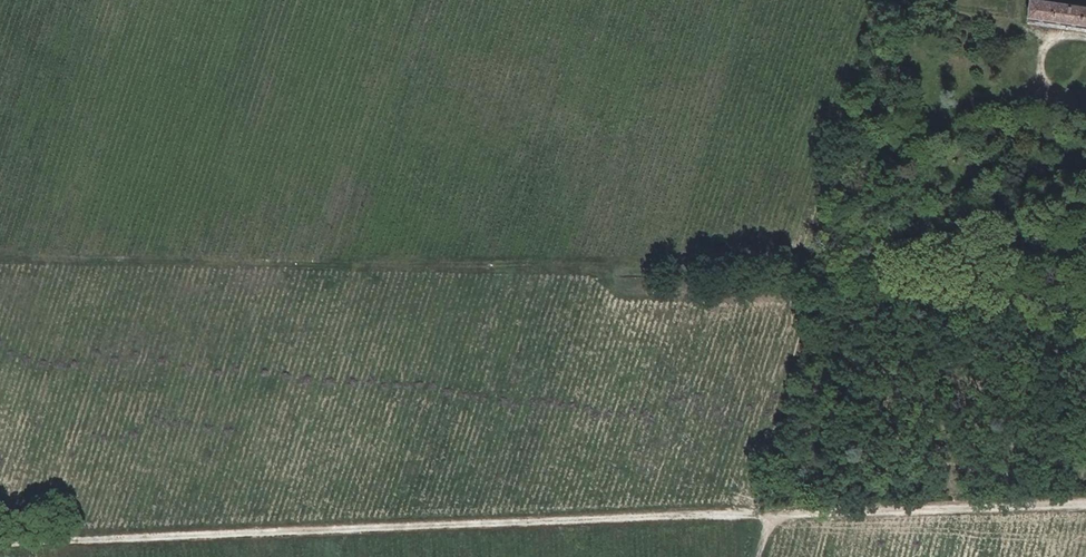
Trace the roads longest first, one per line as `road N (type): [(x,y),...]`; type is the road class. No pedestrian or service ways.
road 1 (track): [(0,541),(1085,501)]

